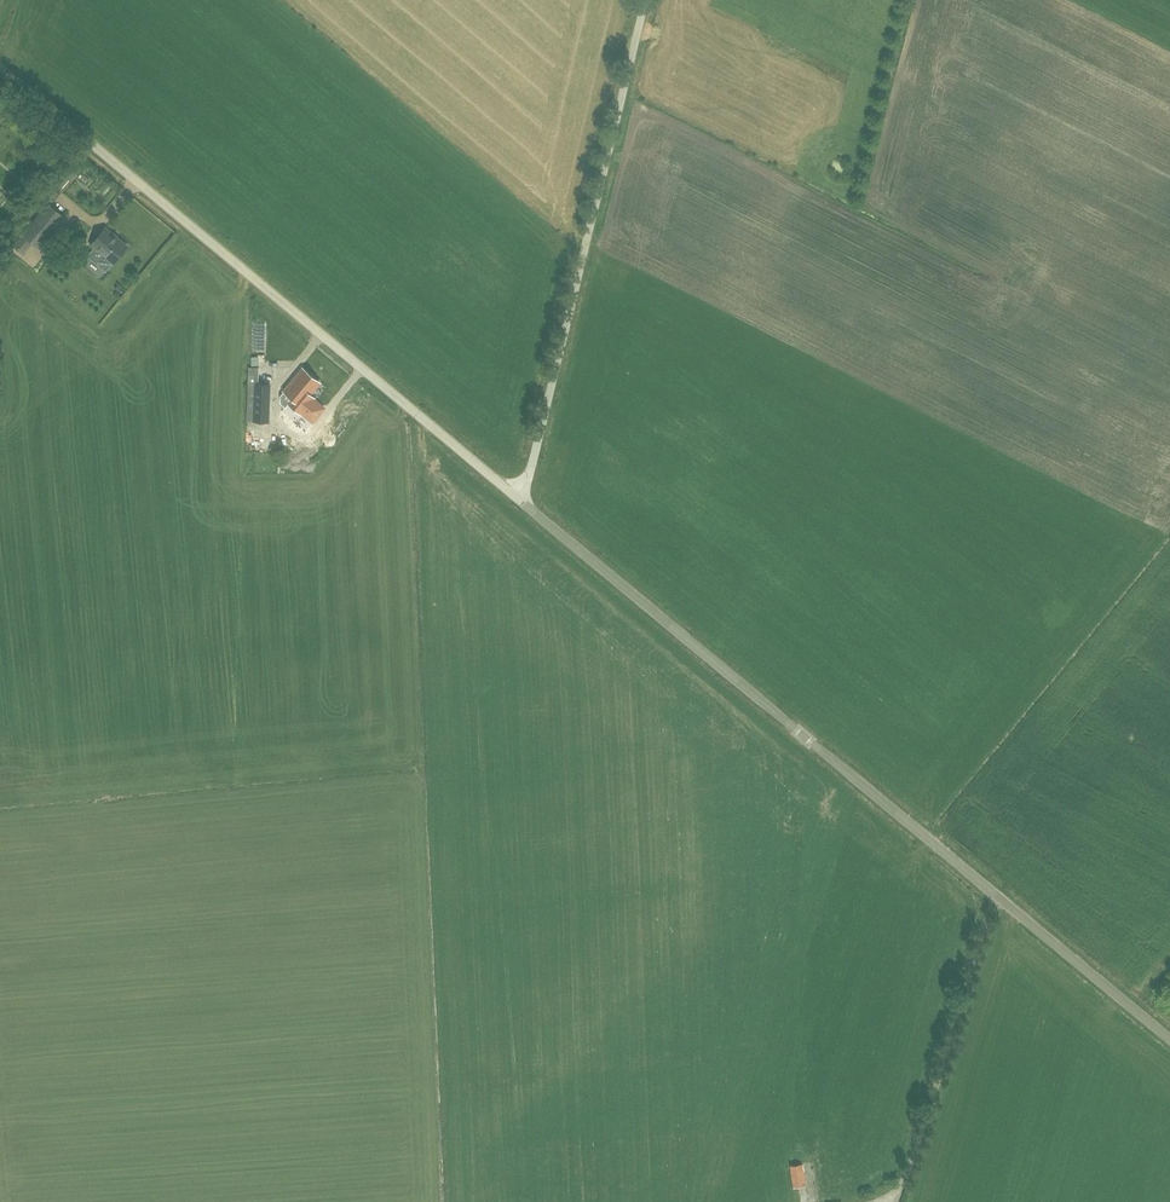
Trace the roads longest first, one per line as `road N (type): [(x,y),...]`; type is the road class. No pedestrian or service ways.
road 1 (unclassified): [(1169,1038),(522,499)]
road 2 (unclassified): [(522,499),(0,65)]
road 3 (unclassified): [(522,499),(644,0)]

